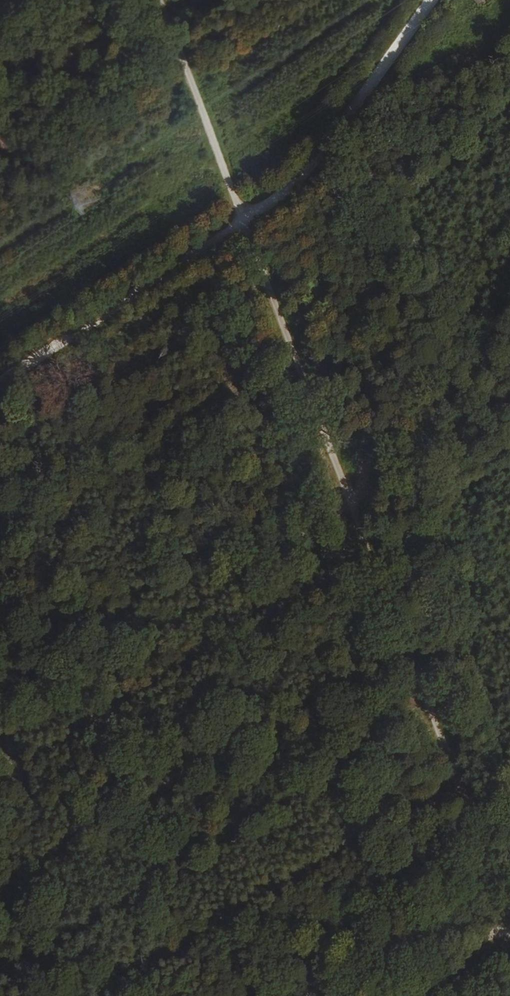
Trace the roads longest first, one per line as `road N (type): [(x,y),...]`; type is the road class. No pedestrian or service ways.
road 1 (track): [(509,914),(246,215)]
road 2 (track): [(186,75),(246,215)]
road 3 (track): [(398,995),(509,919)]

